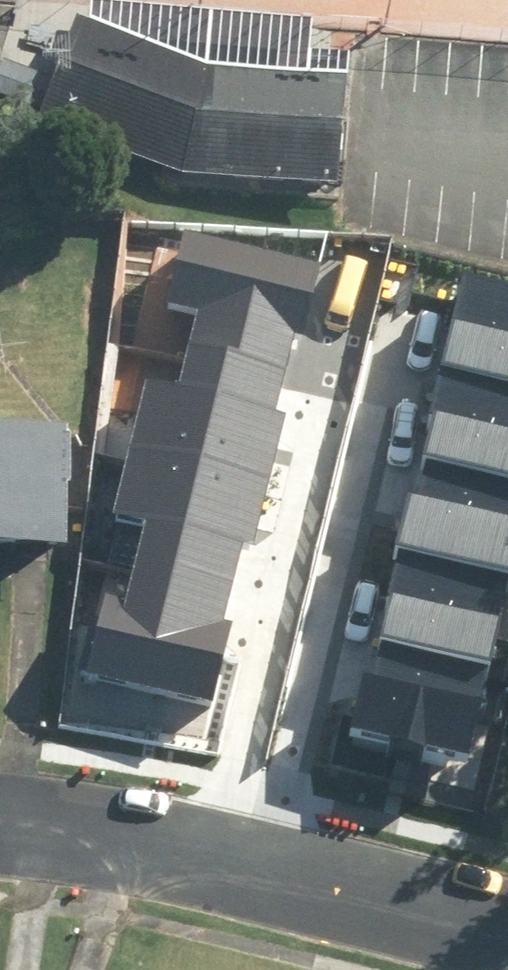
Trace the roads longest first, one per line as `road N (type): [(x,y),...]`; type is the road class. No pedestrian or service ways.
road 1 (residential): [(0,835),(252,864),(507,929)]

